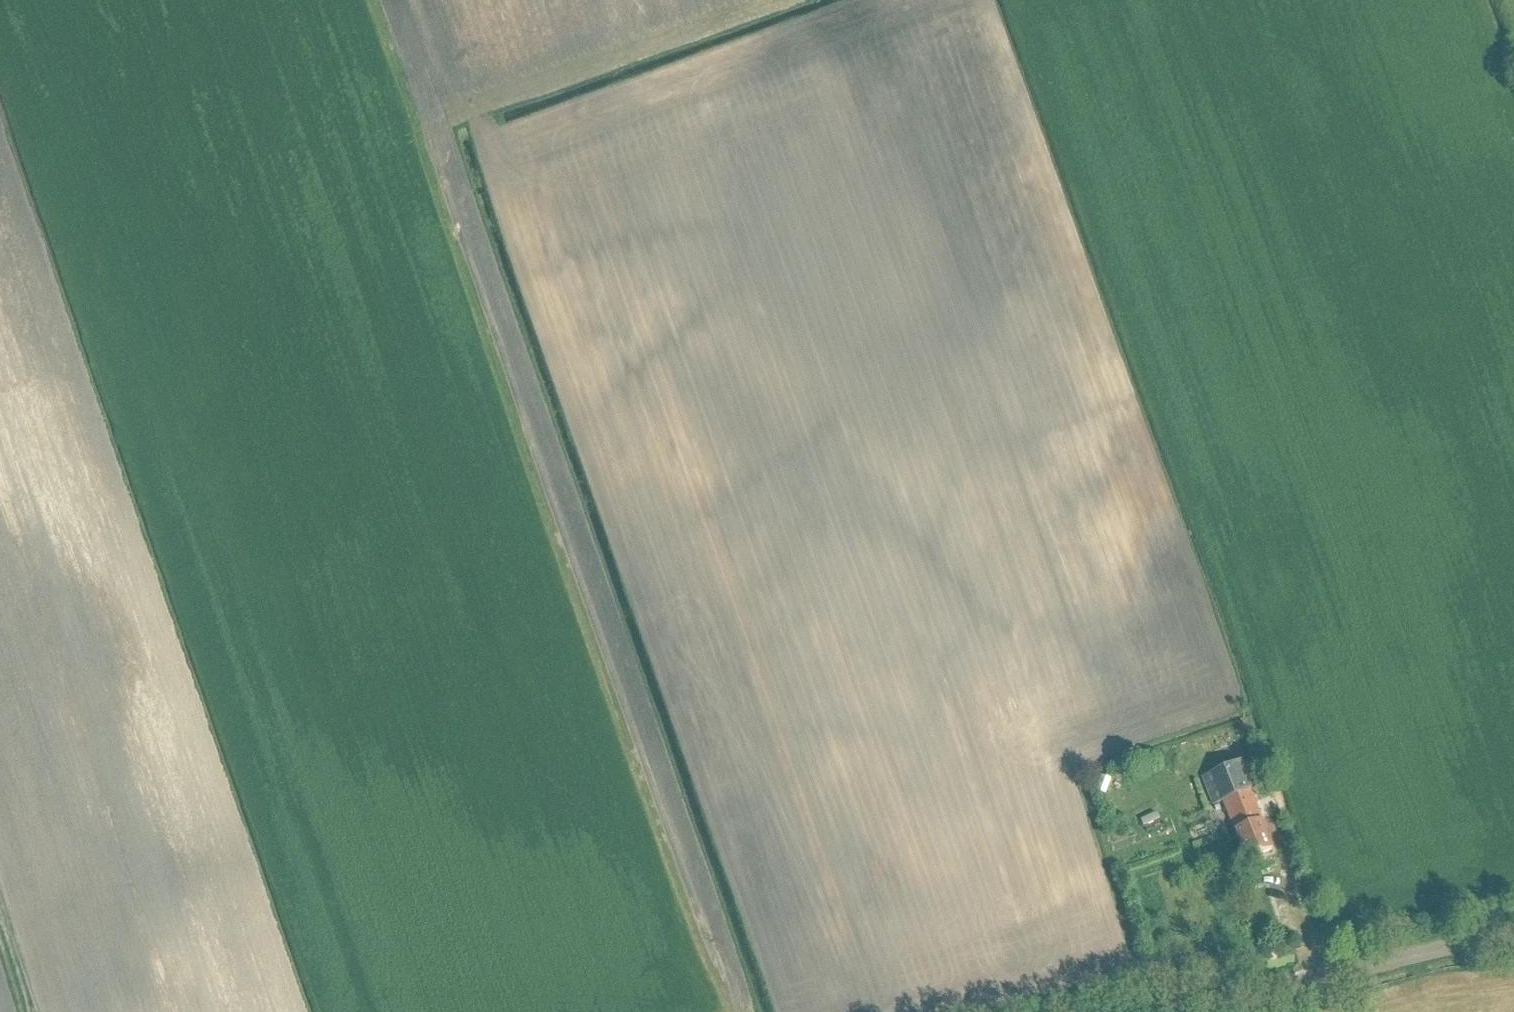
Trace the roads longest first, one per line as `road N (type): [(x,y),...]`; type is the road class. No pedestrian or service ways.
road 1 (tertiary): [(1165,1011),(1513,930)]

